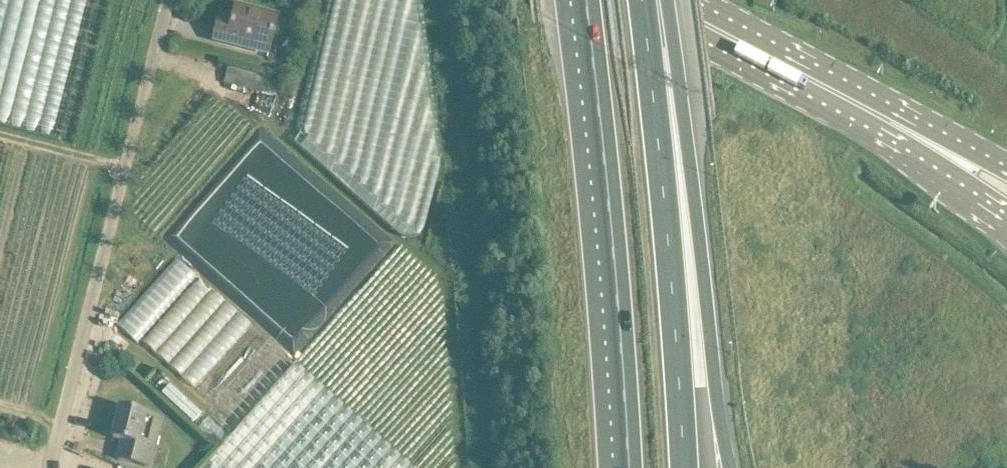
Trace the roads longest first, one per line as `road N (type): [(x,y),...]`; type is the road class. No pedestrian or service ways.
road 1 (unclassified): [(49,467),(168,0)]
road 2 (motorway): [(729,467),(665,0)]
road 3 (motorway): [(686,467),(674,272),(641,0)]
road 4 (motorway): [(583,0),(629,467)]
road 5 (secondary): [(938,149),(670,0)]

